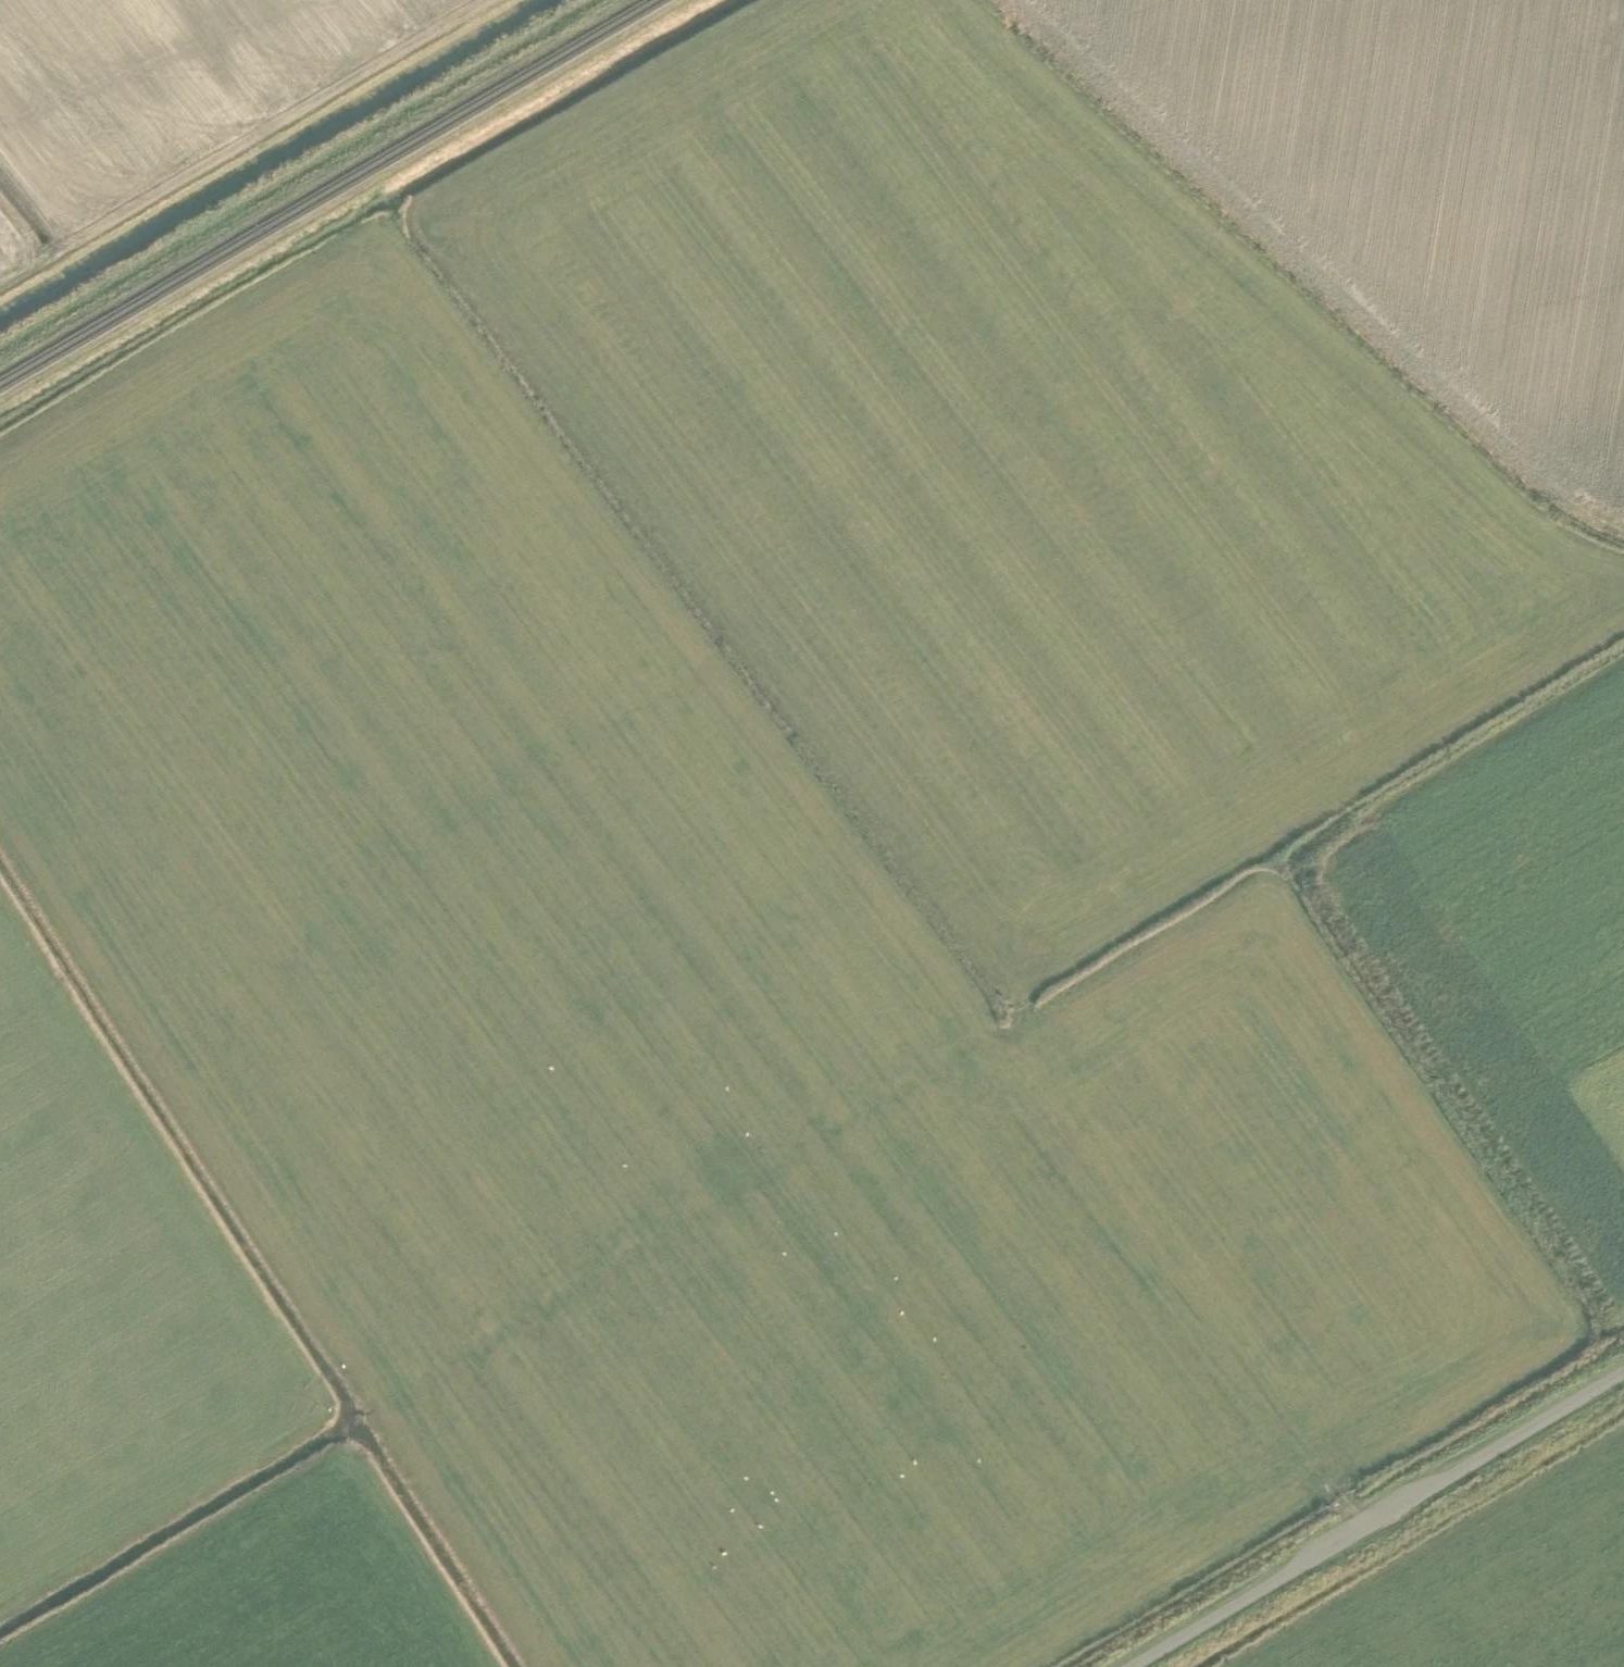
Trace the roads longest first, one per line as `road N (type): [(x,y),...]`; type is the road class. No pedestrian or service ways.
road 1 (unclassified): [(1133,1666),(1623,1373)]

